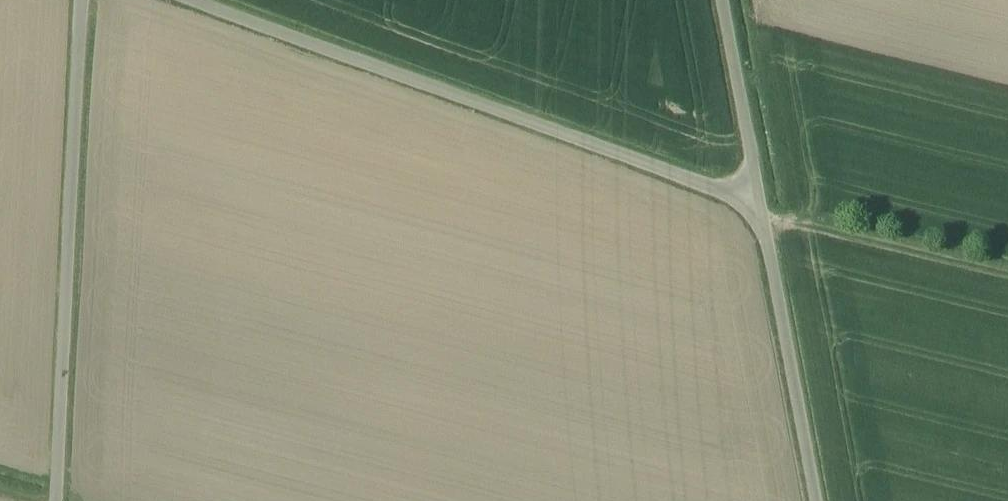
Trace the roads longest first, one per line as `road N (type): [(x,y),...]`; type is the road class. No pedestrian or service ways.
road 1 (unclassified): [(186,0),(757,204)]
road 2 (unclassified): [(56,500),(82,0)]
road 3 (unclassified): [(757,204),(813,500)]
road 4 (track): [(757,204),(1007,272)]
road 5 (unclassified): [(757,204),(720,0)]

